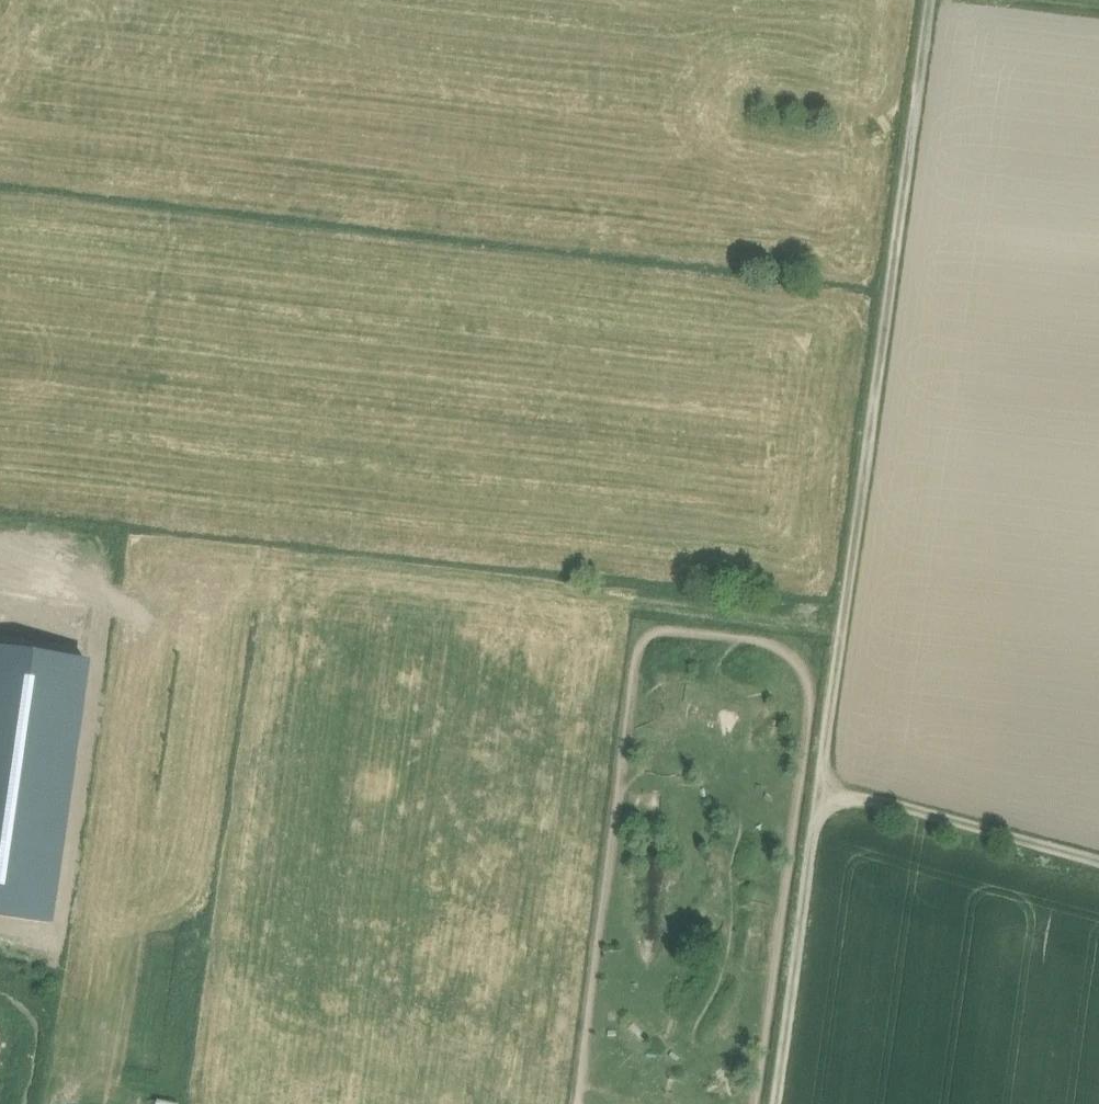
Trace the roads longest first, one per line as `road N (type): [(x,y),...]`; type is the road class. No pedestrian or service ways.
road 1 (track): [(1098,860),(820,785),(775,1103)]

